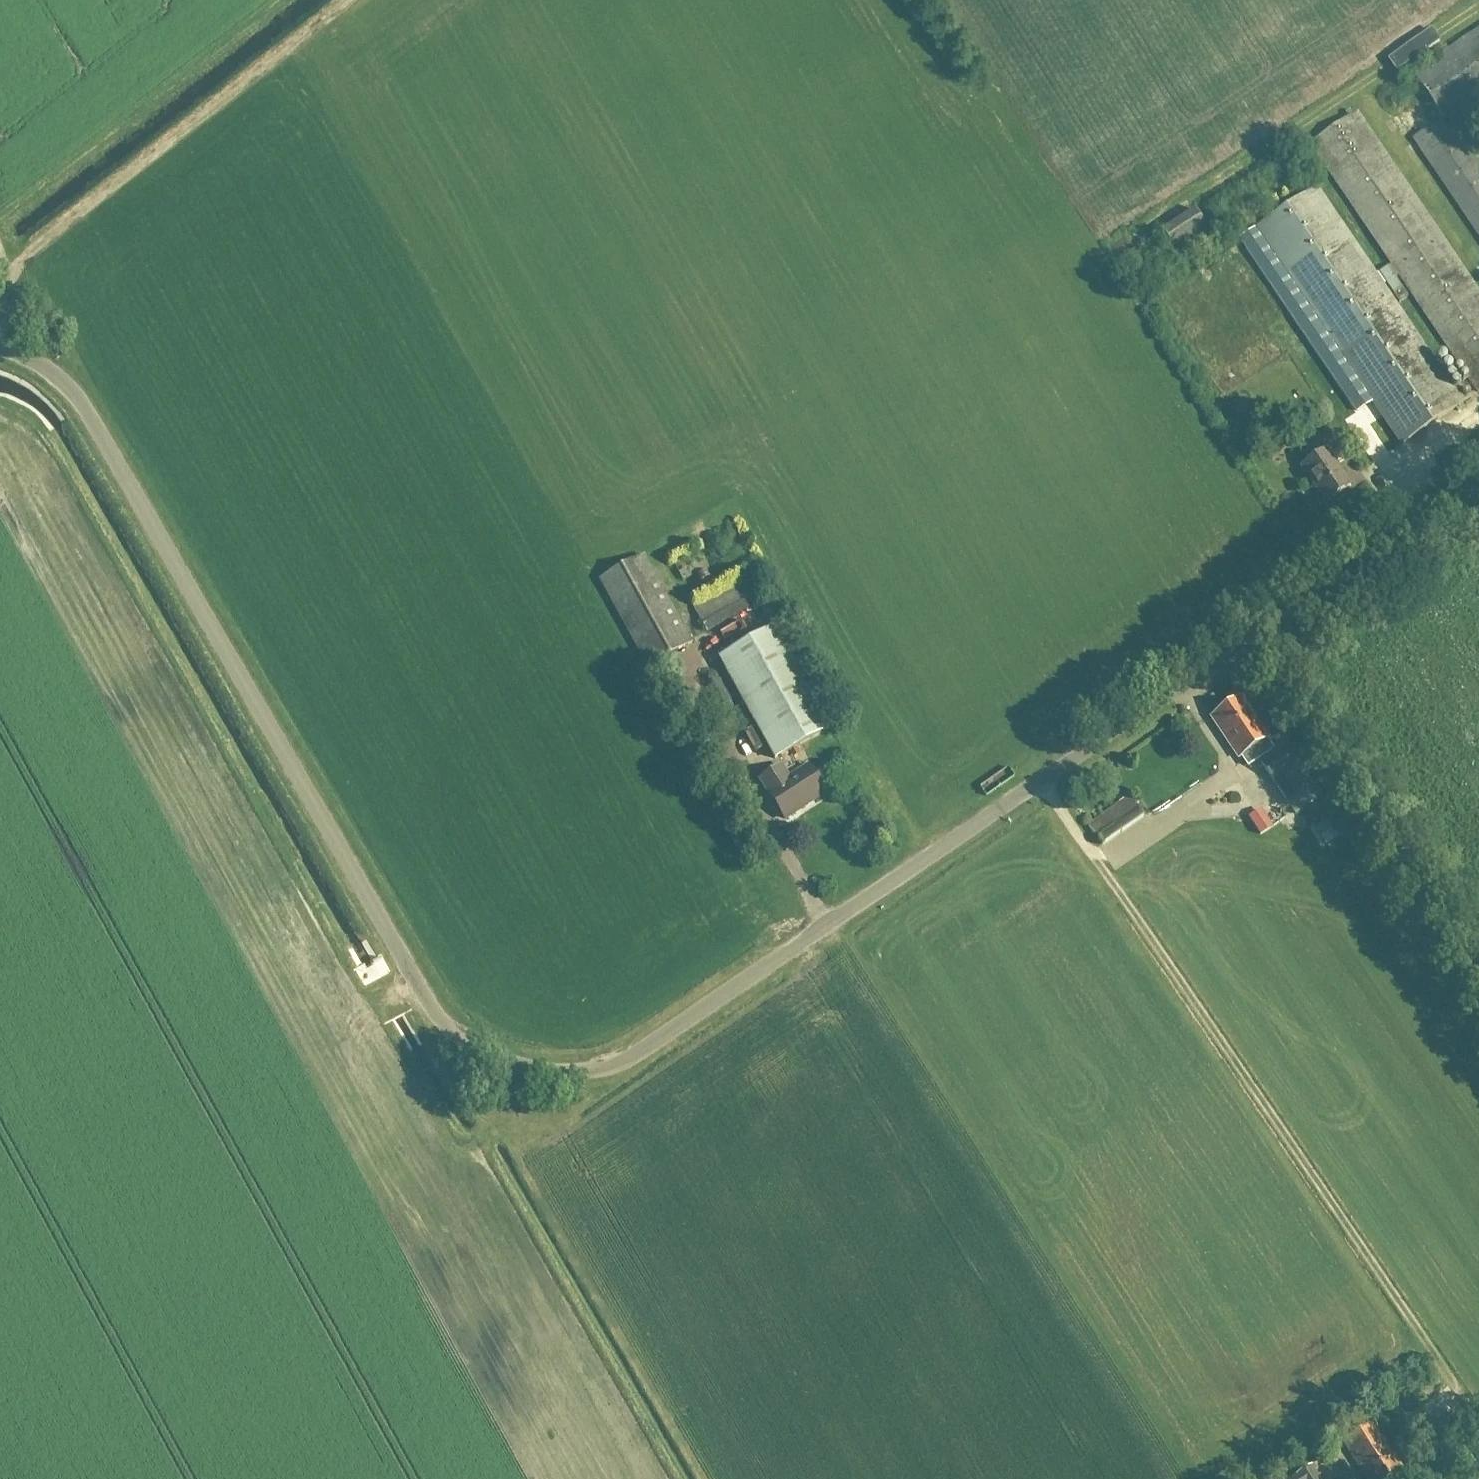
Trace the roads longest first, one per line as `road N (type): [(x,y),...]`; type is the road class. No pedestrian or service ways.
road 1 (tertiary): [(0,352),(52,373),(90,411),(390,953),(457,1050),(522,1085),(582,1088),(620,1070),(1478,484)]
road 2 (track): [(0,322),(9,266),(348,0)]

